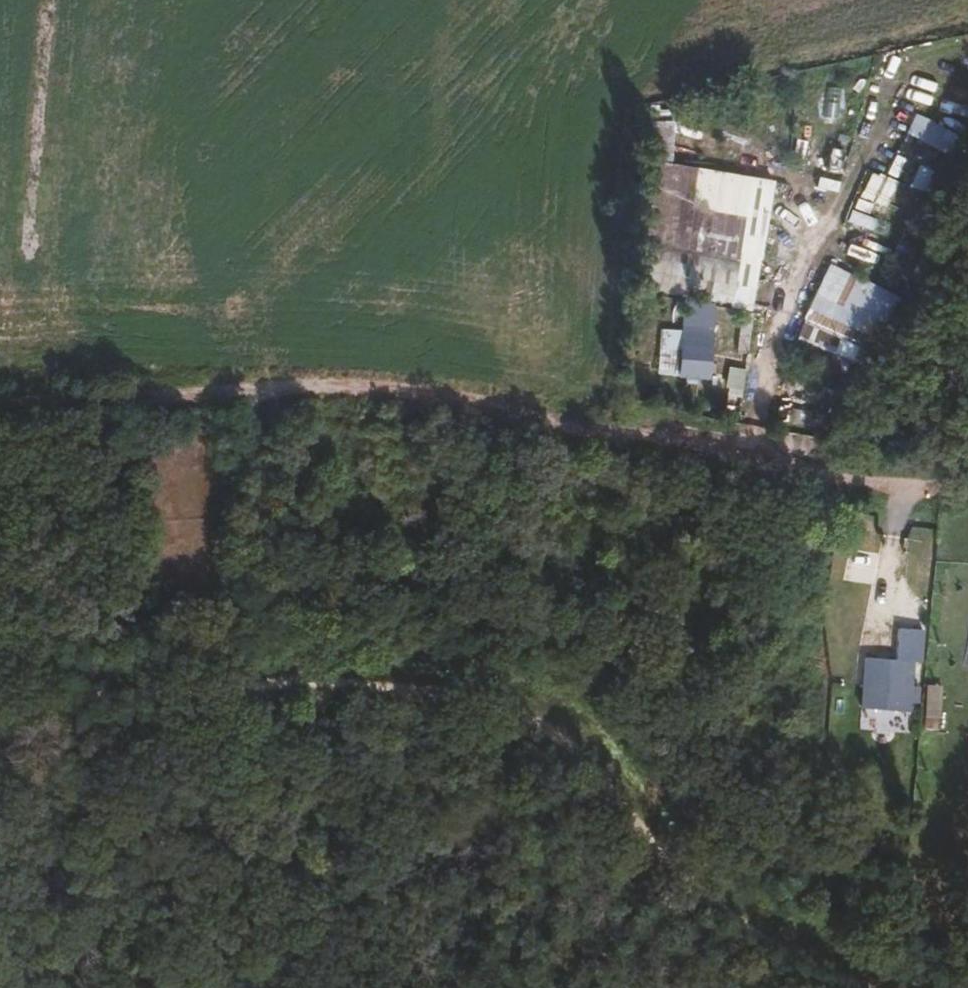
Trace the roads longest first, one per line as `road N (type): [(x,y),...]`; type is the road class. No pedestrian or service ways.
road 1 (track): [(299,643),(273,546),(254,427),(257,390)]

